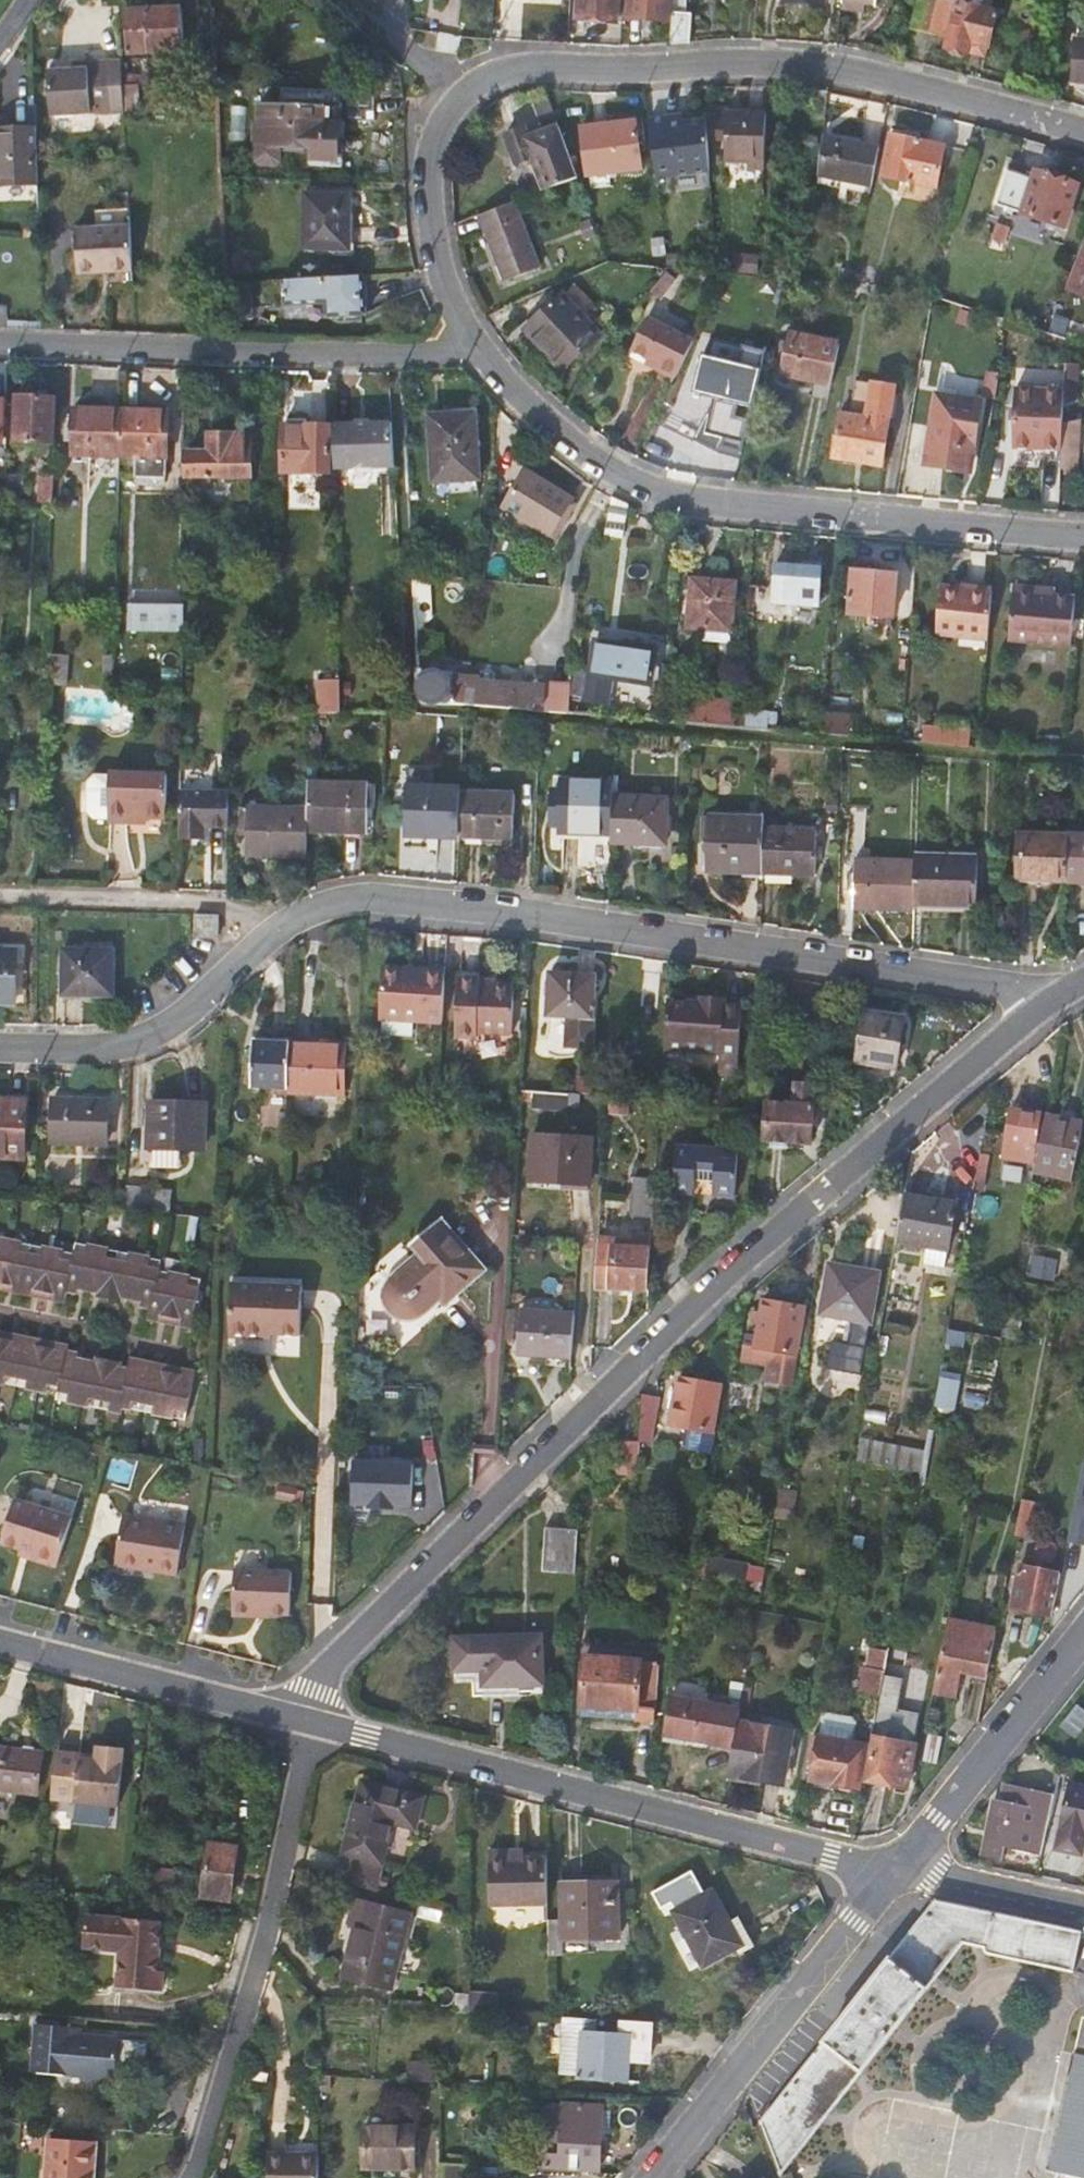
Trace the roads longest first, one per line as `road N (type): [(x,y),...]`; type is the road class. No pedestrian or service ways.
road 1 (residential): [(0,1045),(86,1047),(145,1039),(190,1013),(296,921),(332,903),(387,896),(1067,993)]
road 2 (residential): [(303,1718),(344,1651),(710,1287),(1067,993)]
road 3 (residential): [(1083,131),(829,69),(714,63),(501,74),(466,88),(443,114),(427,181),(446,291),(483,353)]
road 4 (residential): [(483,353),(549,424),(606,467),(652,487),(841,516),(1083,538)]
road 5 (residential): [(303,1718),(897,1868)]
road 6 (residential): [(0,343),(483,353)]
road 7 (residential): [(303,1718),(271,1918),(209,2140),(189,2177)]
road 8 (tertiary): [(653,2177),(897,1868)]
road 9 (residential): [(0,1640),(303,1718)]
road 10 (tertiary): [(897,1868),(1083,1635)]
road 11 (residential): [(1083,1907),(897,1868)]

